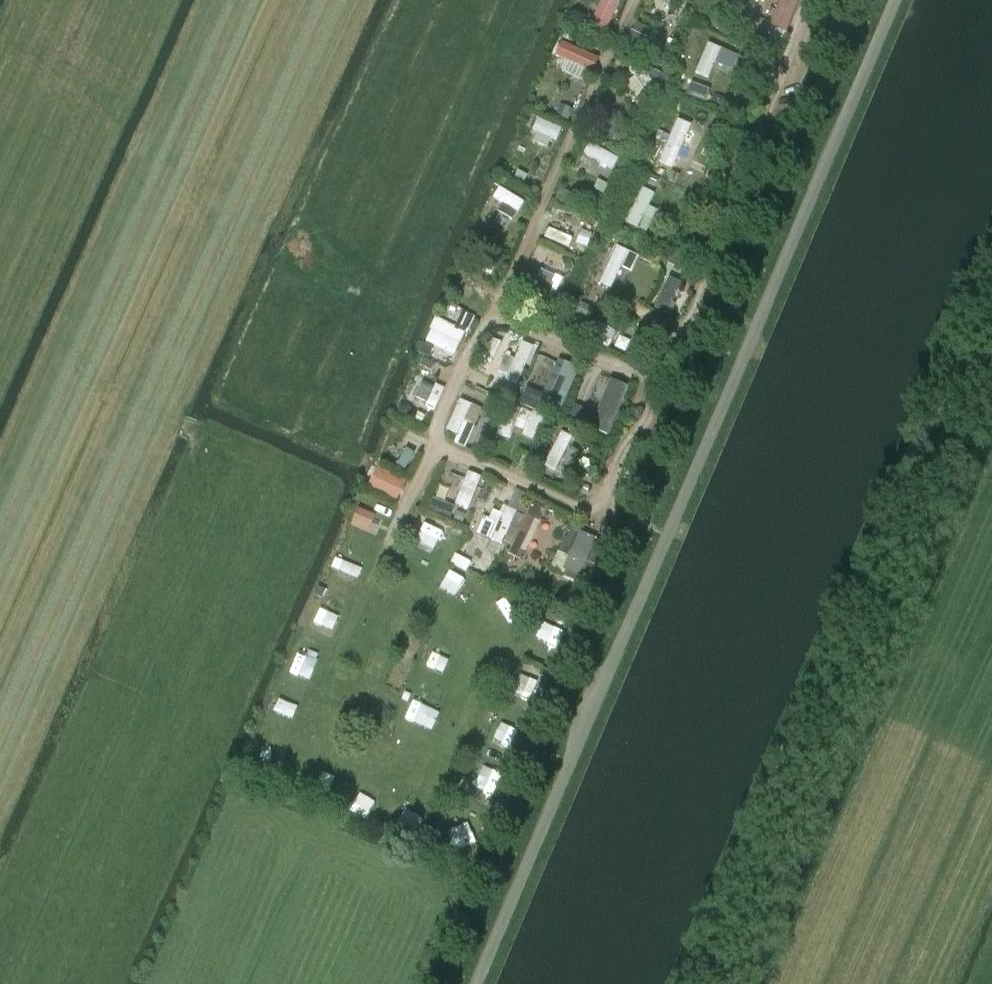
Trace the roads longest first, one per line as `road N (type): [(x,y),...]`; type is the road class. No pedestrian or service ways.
road 1 (unclassified): [(475,983),(890,0)]
road 2 (unclassified): [(692,983),(991,265)]

